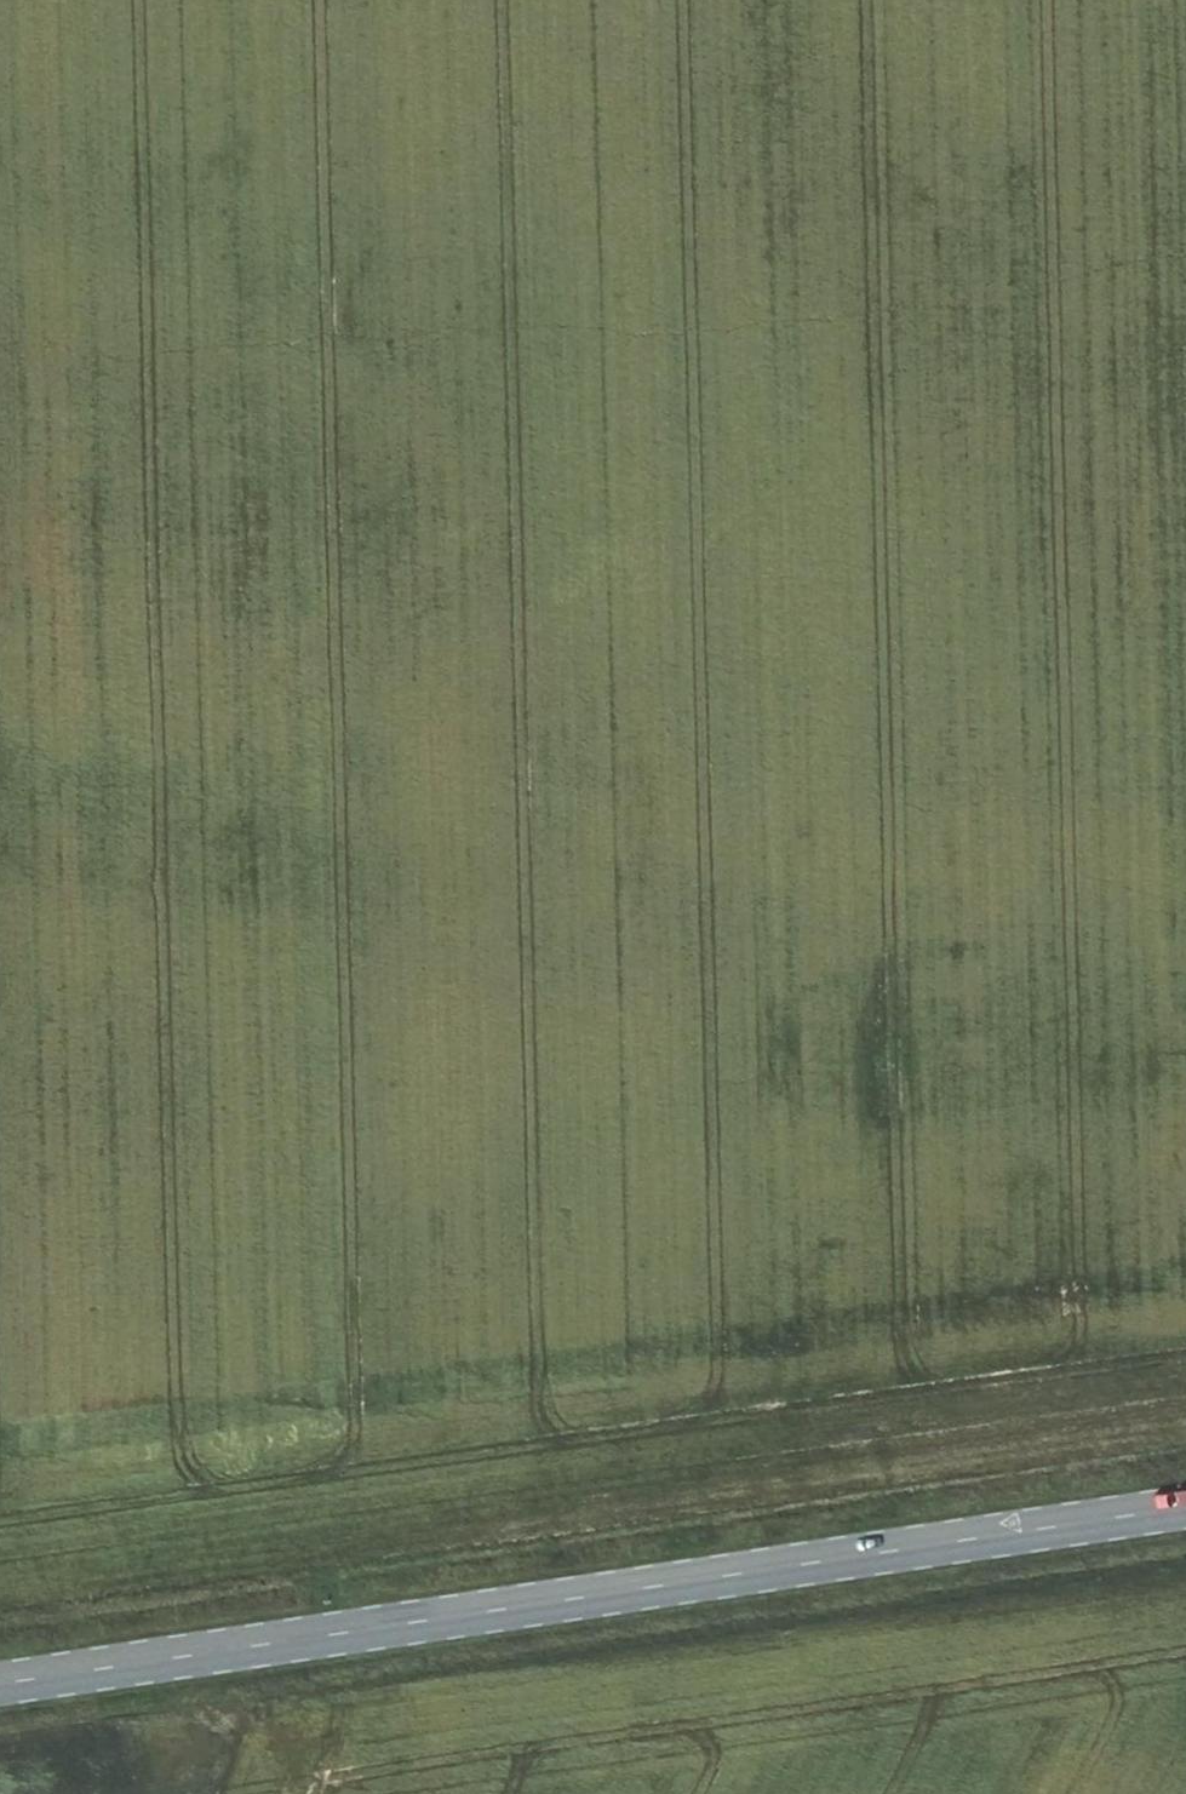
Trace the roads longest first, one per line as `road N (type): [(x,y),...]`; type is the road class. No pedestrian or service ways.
road 1 (primary): [(0,1676),(1185,1505)]

